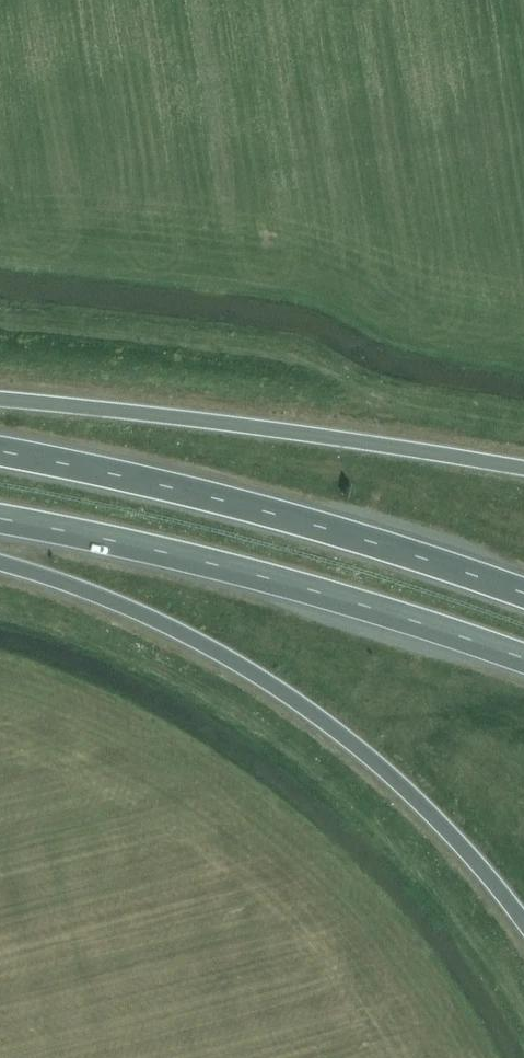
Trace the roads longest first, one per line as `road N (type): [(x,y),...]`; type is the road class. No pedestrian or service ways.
road 1 (trunk): [(0,562),(103,595),(272,684),(406,789),(523,919)]
road 2 (trunk): [(523,595),(225,499),(0,450)]
road 3 (trunk): [(0,518),(275,578),(523,659)]
road 4 (trunk): [(523,468),(0,400)]

